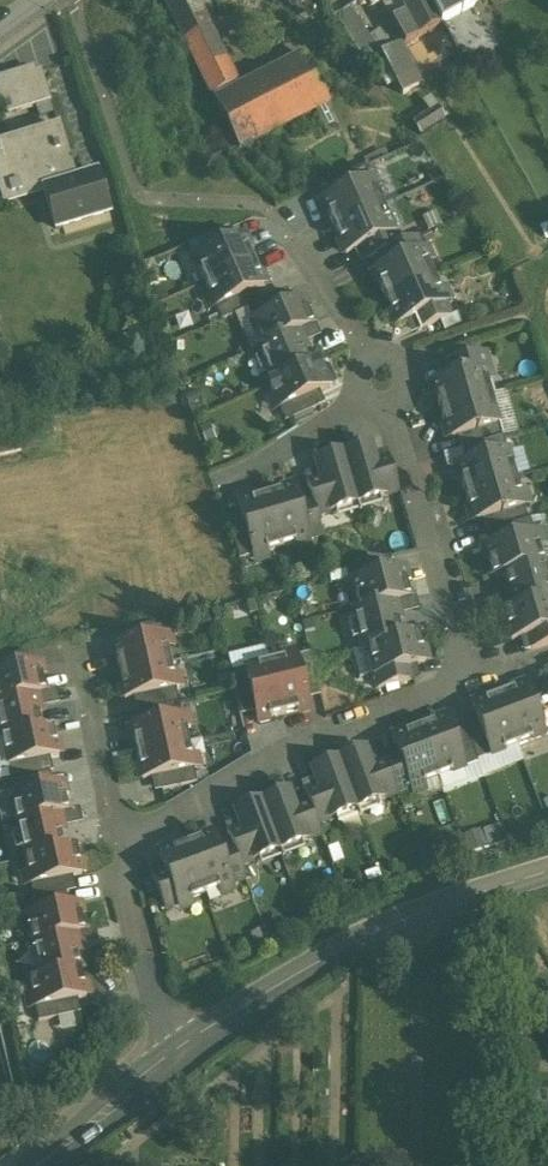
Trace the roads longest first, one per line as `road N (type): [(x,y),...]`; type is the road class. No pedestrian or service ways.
road 1 (secondary): [(547,870),(345,947),(181,1051)]
road 2 (residential): [(113,857),(286,750),(461,679)]
road 3 (residential): [(461,679),(381,381)]
road 4 (residential): [(113,857),(65,648)]
road 5 (residential): [(381,381),(267,206)]
road 6 (residential): [(181,1051),(155,1006),(113,857)]
road 7 (residential): [(381,381),(281,453),(215,483)]
road 8 (secondary): [(181,1051),(33,1165)]

